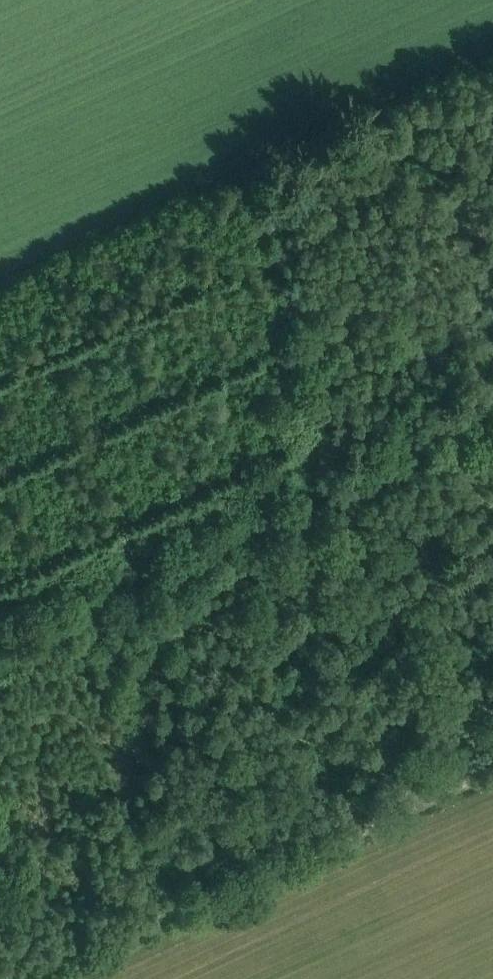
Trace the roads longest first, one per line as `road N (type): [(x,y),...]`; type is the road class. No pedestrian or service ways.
road 1 (track): [(492,418),(0,639)]

